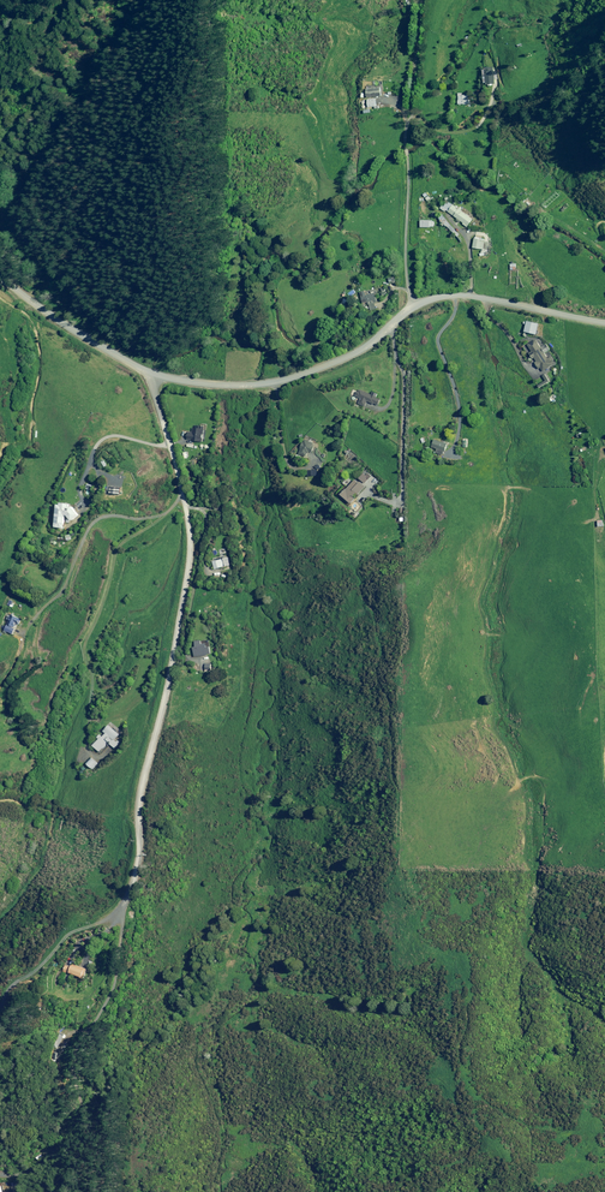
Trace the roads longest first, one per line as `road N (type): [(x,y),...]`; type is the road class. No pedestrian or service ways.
road 1 (unclassified): [(153,375),(191,547),(140,804),(137,880),(115,919)]
road 2 (unclassified): [(412,305),(405,135),(422,0)]
road 3 (unclassified): [(412,305),(376,340),(295,376),(207,383),(153,375)]
road 4 (track): [(217,921),(195,1021),(195,1063),(217,1129),(209,1191)]
road 5 (unclassified): [(604,321),(470,295),(412,305)]
road 6 (unclassified): [(153,375),(0,280)]
road 7 (track): [(115,919),(65,941),(0,1033)]

